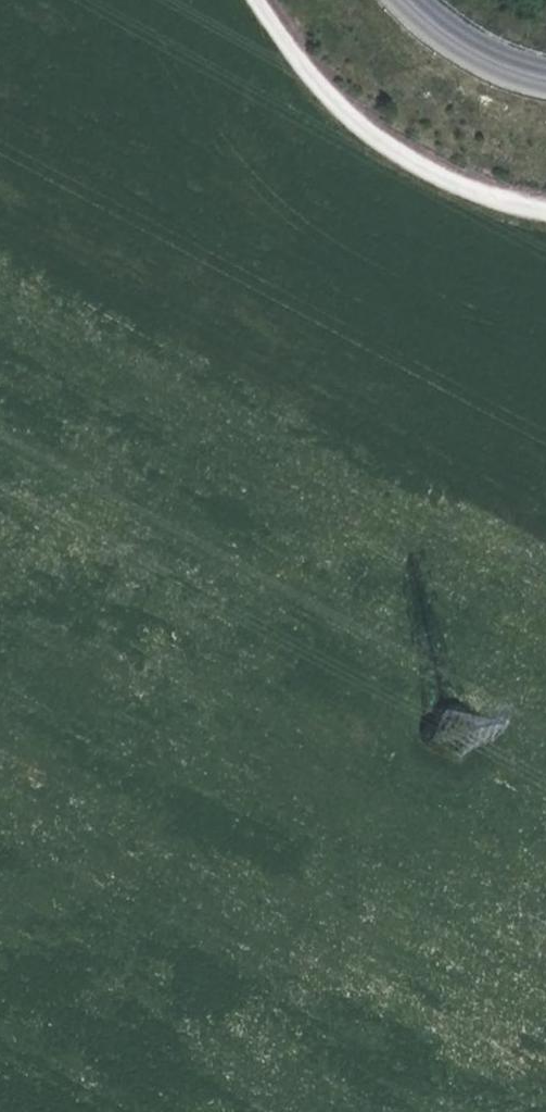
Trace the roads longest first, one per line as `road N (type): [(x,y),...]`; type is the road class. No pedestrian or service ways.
road 1 (tertiary): [(403,0),(449,38),(513,73),(545,78)]

